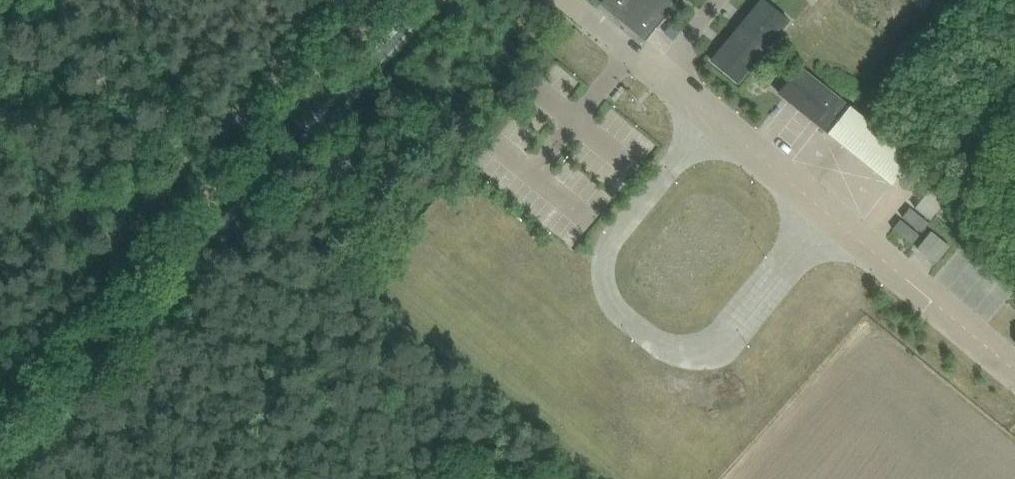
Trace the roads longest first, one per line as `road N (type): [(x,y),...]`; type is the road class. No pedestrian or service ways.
road 1 (unclassified): [(4,476),(431,0)]

